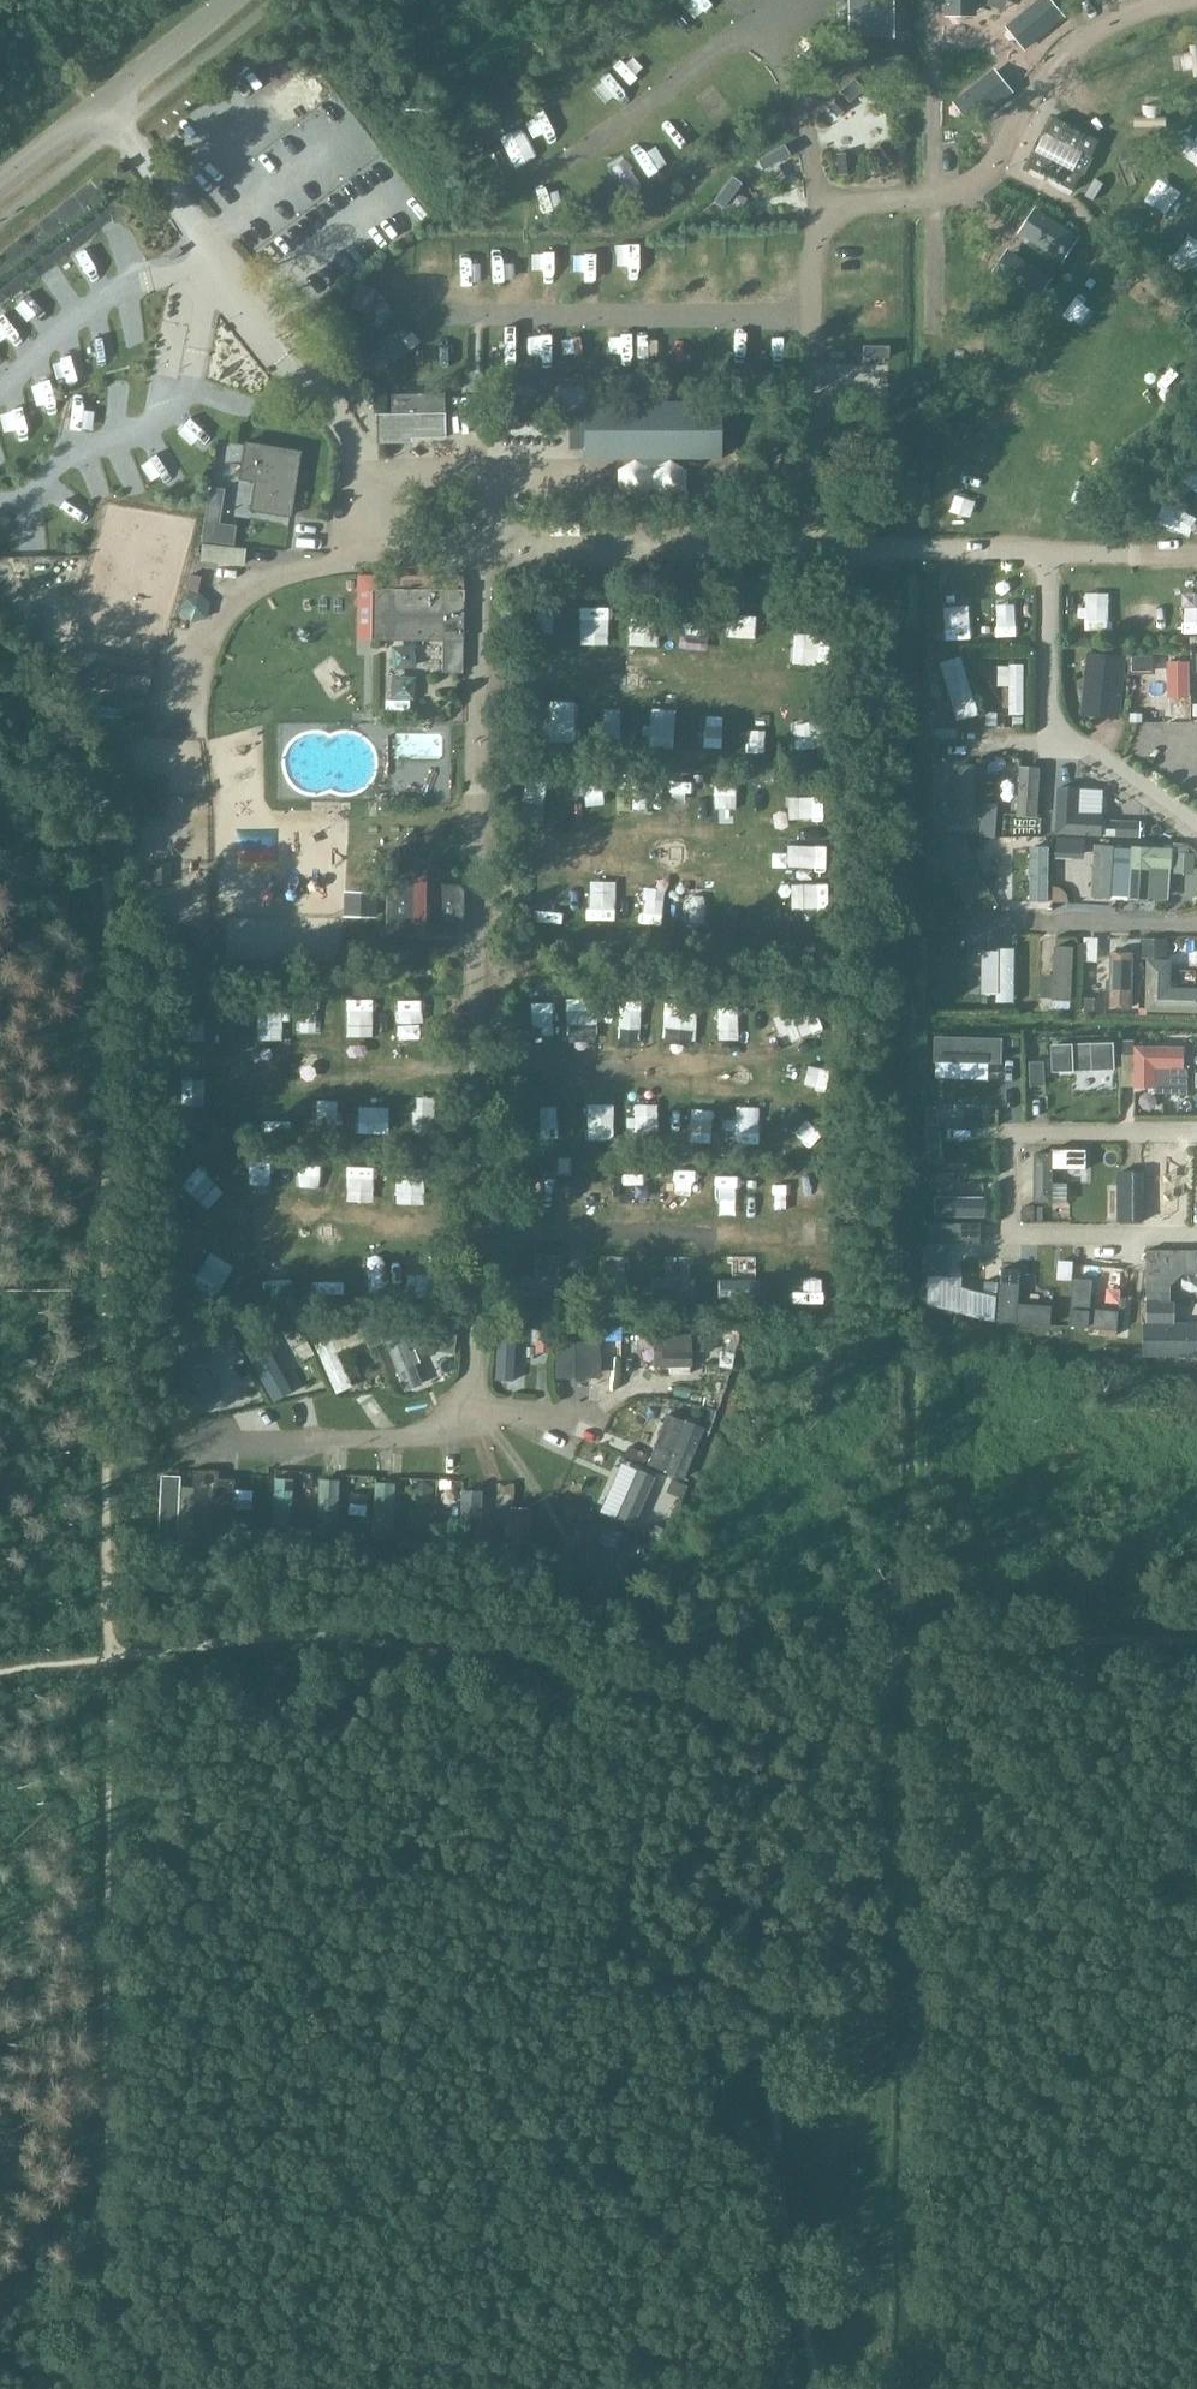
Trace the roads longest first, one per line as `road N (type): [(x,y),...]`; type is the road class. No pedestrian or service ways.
road 1 (track): [(843,1687),(788,1900),(773,2034),(786,2229),(821,2388)]
road 2 (unclassified): [(0,184),(227,0)]
road 3 (track): [(1196,1639),(935,1644)]
road 4 (track): [(106,846),(106,807),(0,660)]

